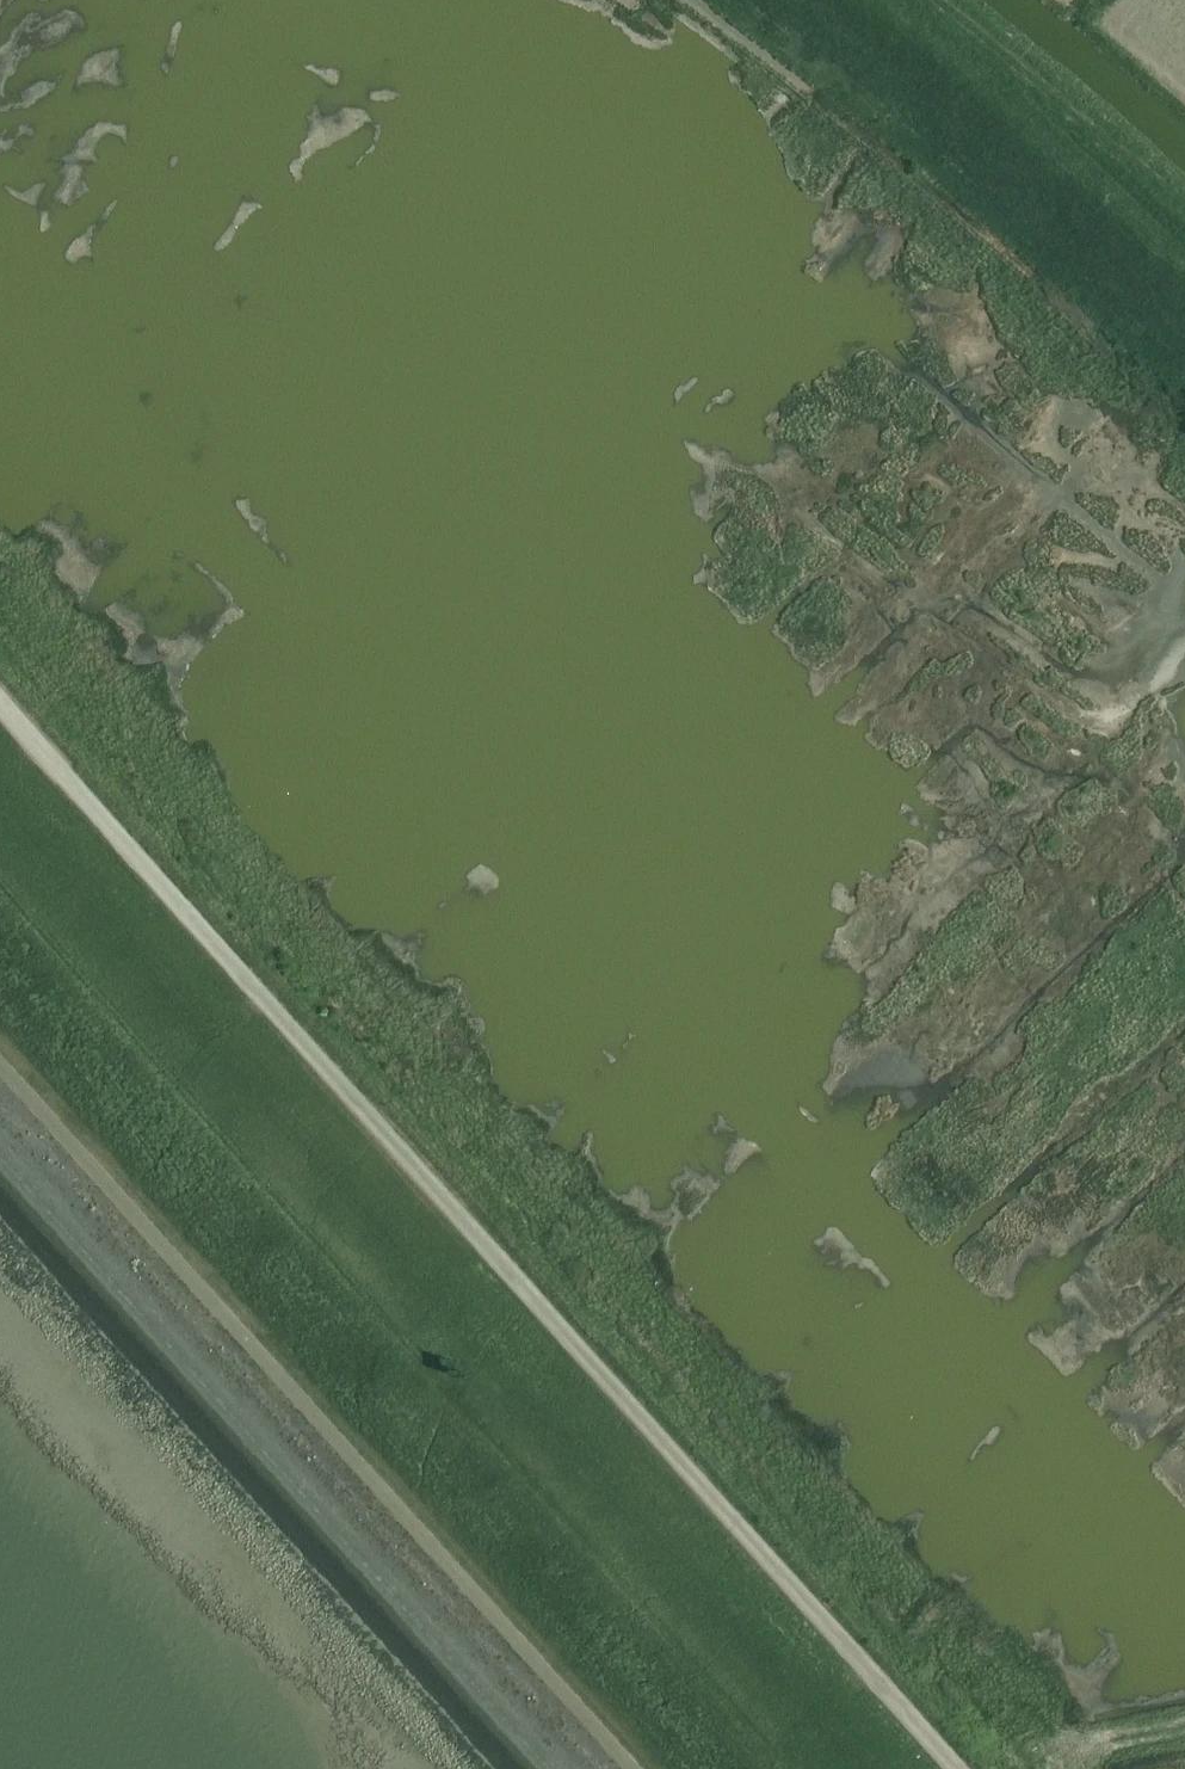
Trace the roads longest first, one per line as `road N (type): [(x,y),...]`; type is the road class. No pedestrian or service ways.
road 1 (track): [(958,1768),(0,693)]

